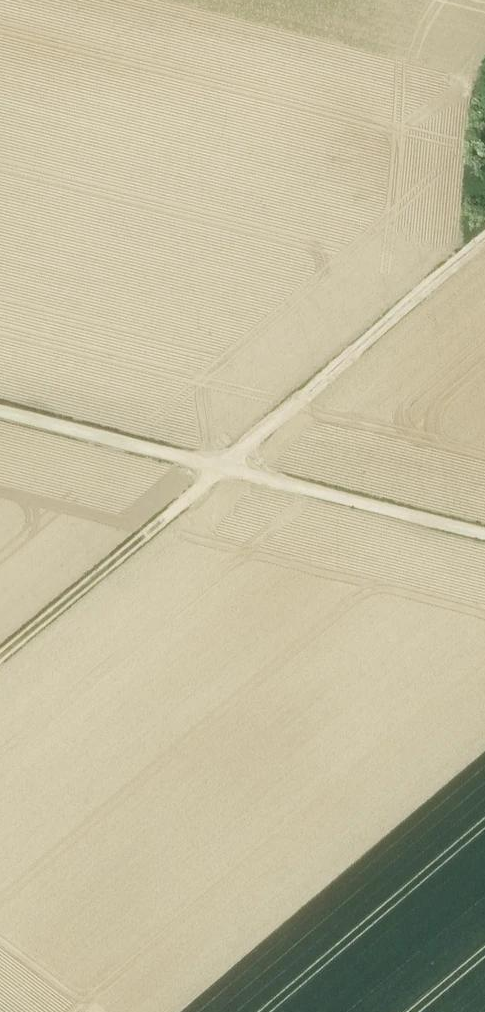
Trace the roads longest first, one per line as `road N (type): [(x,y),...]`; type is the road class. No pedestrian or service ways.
road 1 (track): [(234,471),(484,248)]
road 2 (track): [(0,673),(203,514),(234,471)]
road 3 (track): [(484,543),(234,471)]
road 4 (track): [(234,471),(0,420)]

